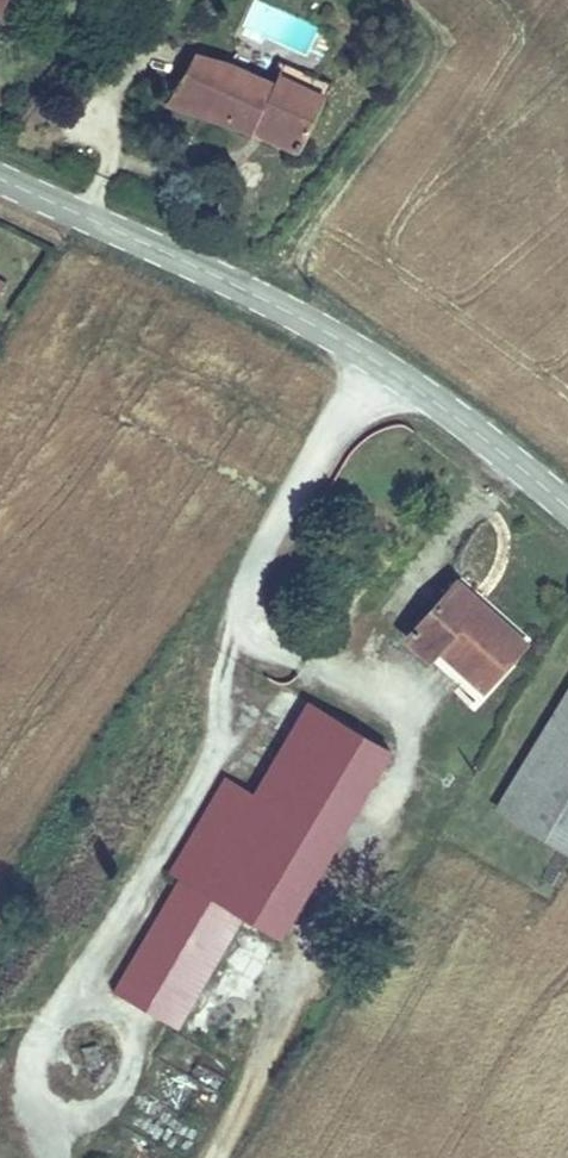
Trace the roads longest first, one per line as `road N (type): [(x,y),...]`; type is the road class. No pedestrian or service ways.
road 1 (tertiary): [(567,512),(370,358),(0,178)]

